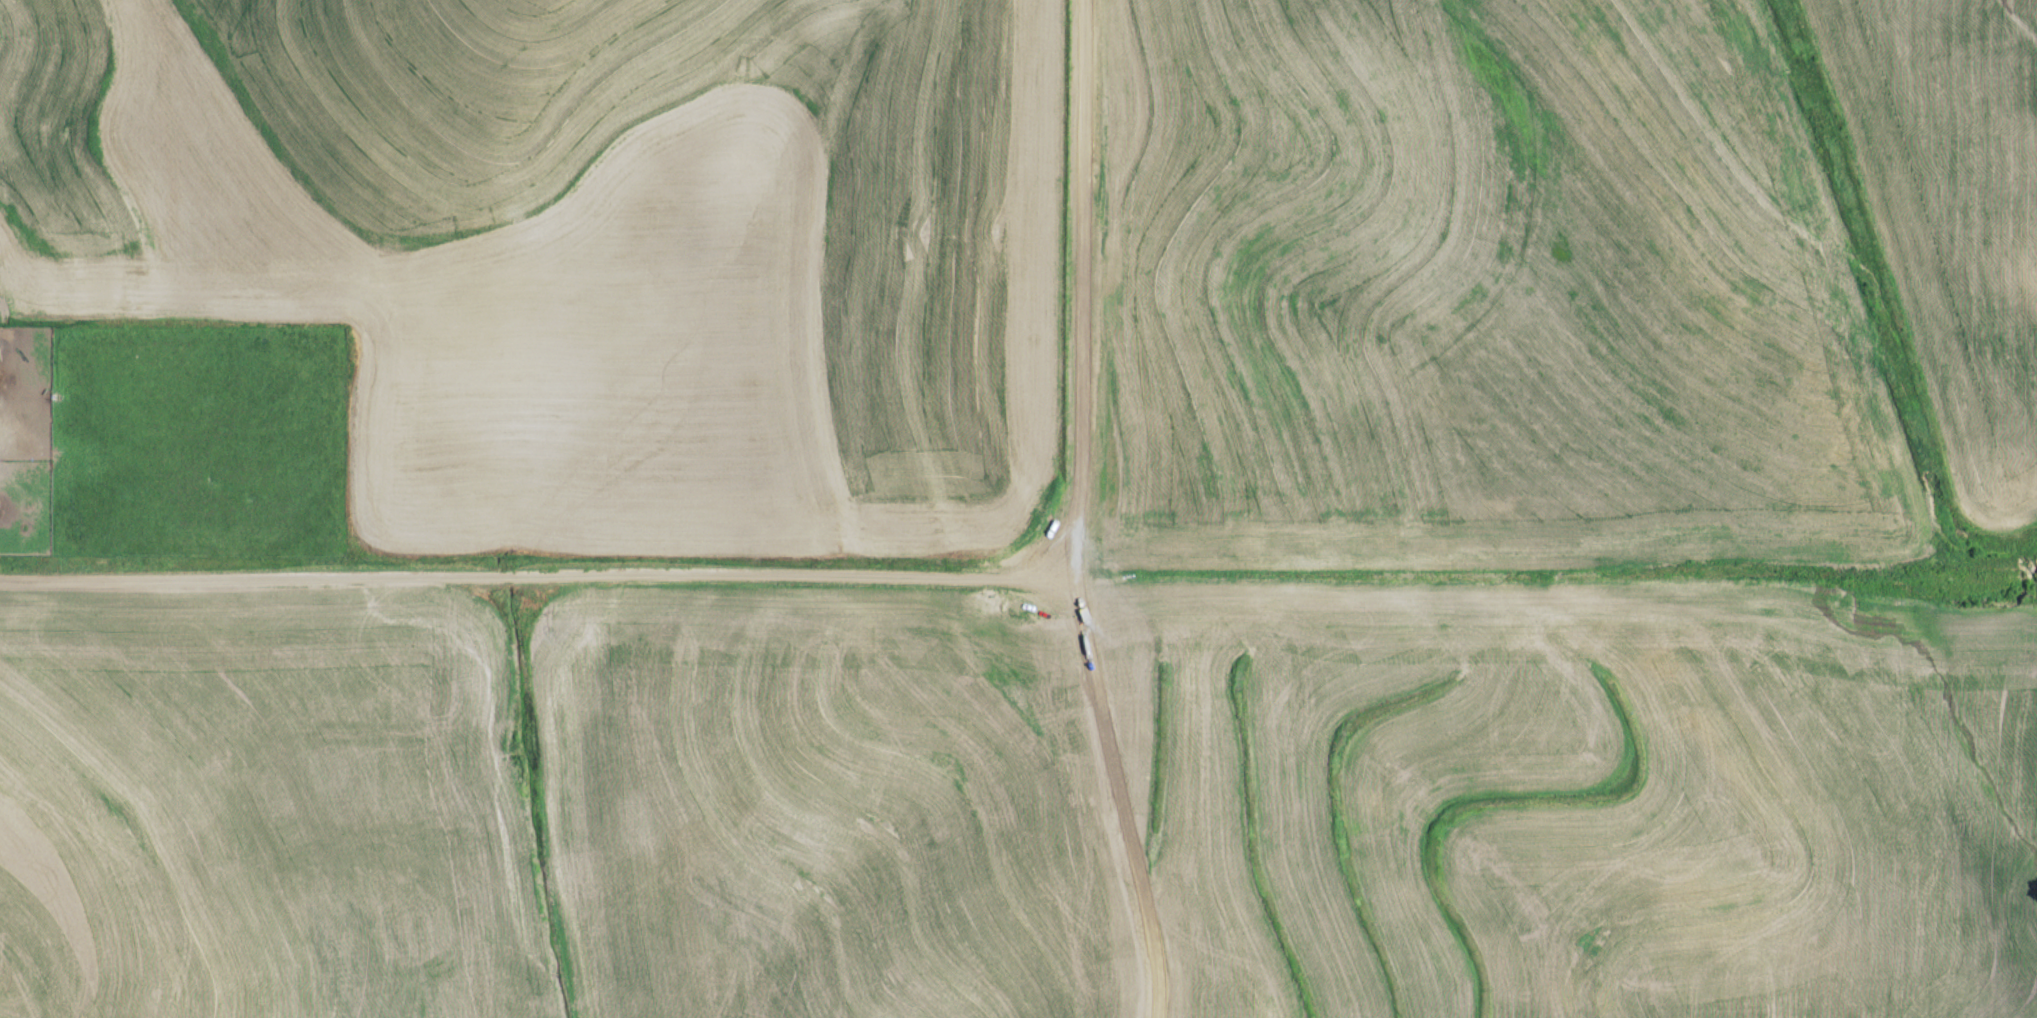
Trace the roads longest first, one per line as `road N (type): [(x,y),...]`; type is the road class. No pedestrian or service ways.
road 1 (residential): [(0,583),(1764,577)]

